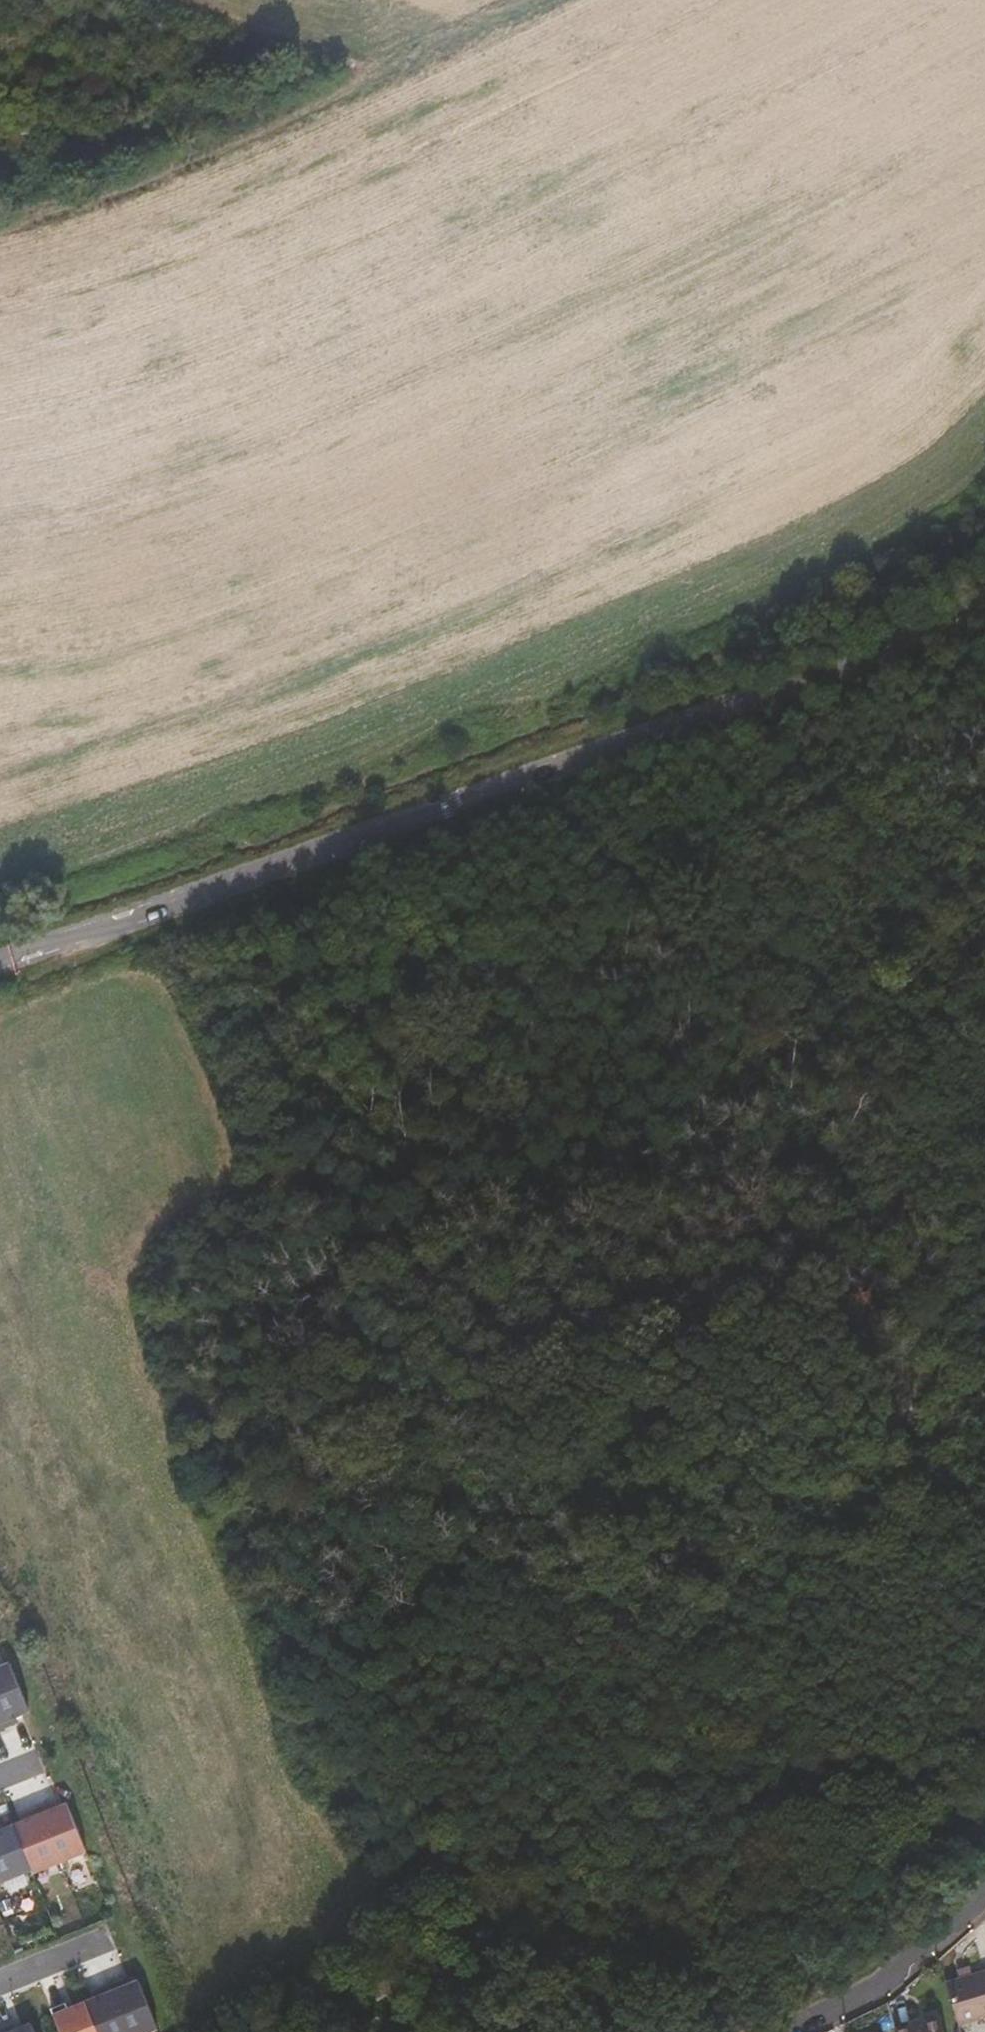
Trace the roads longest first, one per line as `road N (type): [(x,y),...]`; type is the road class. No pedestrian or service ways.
road 1 (unclassified): [(984,591),(736,701),(0,960)]
road 2 (track): [(0,217),(112,187),(546,0)]
road 3 (residential): [(984,1890),(924,1943),(782,2031)]

